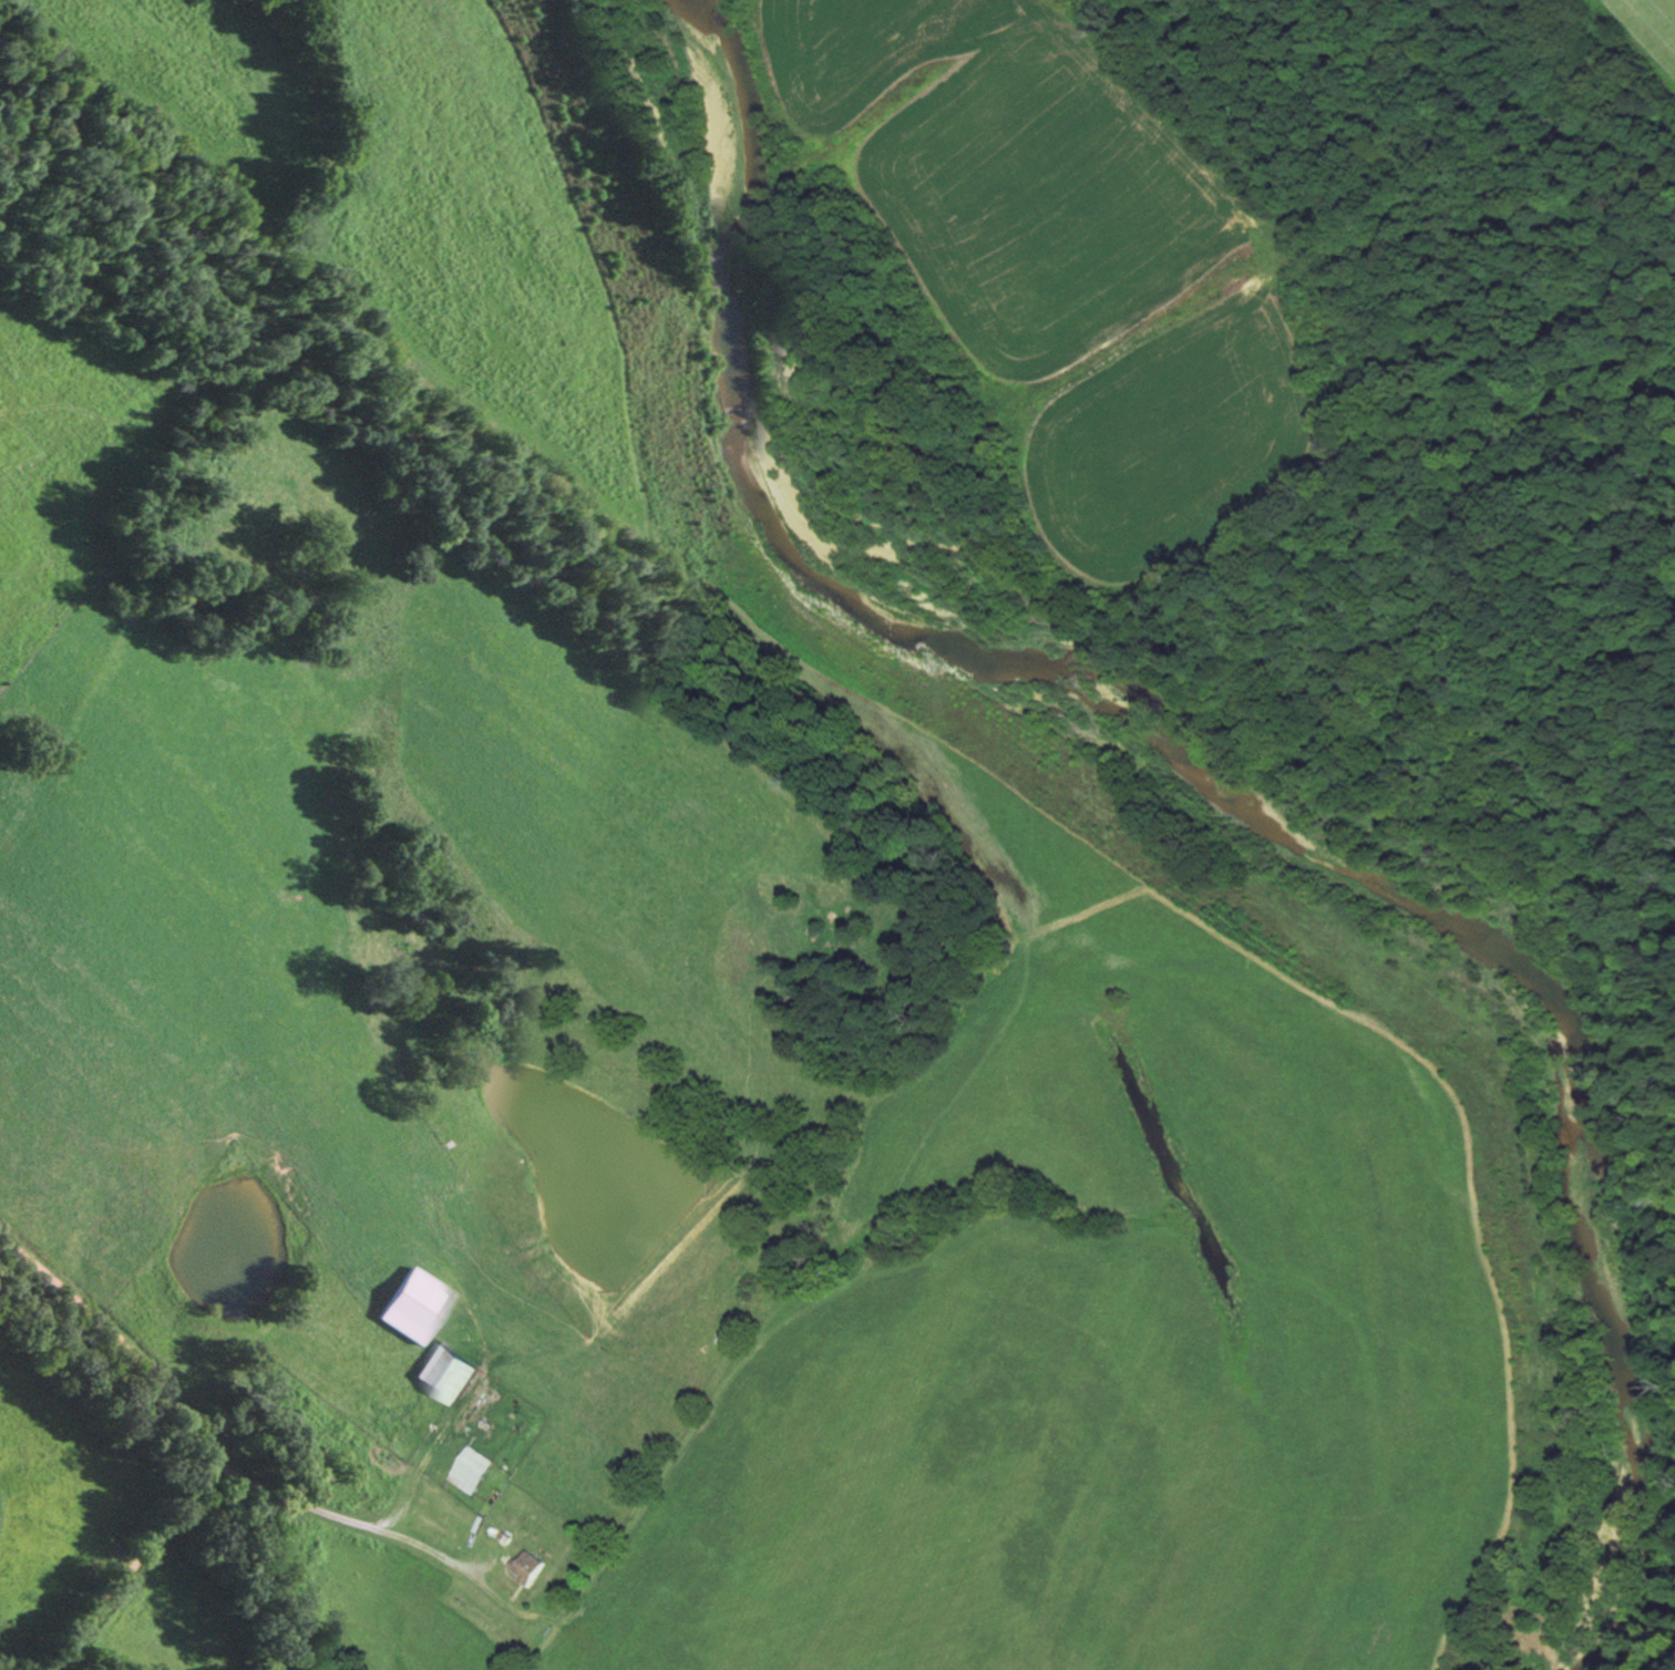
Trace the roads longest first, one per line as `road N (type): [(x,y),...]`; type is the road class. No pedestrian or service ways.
road 1 (residential): [(59,1669),(187,1497),(194,1440),(163,1388),(0,1229)]
road 2 (residential): [(192,1464),(374,1518),(484,1577)]

